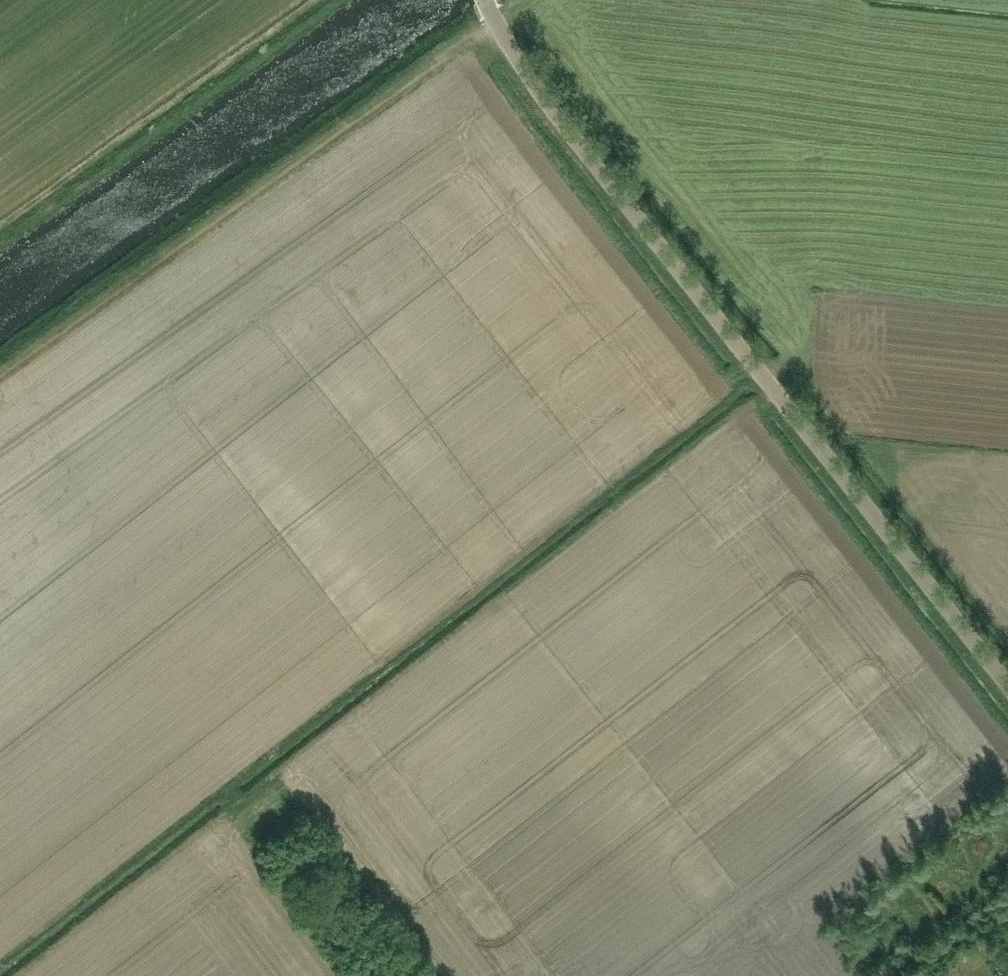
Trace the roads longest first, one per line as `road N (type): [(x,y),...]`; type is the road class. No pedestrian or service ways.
road 1 (unclassified): [(1007,687),(484,0)]

